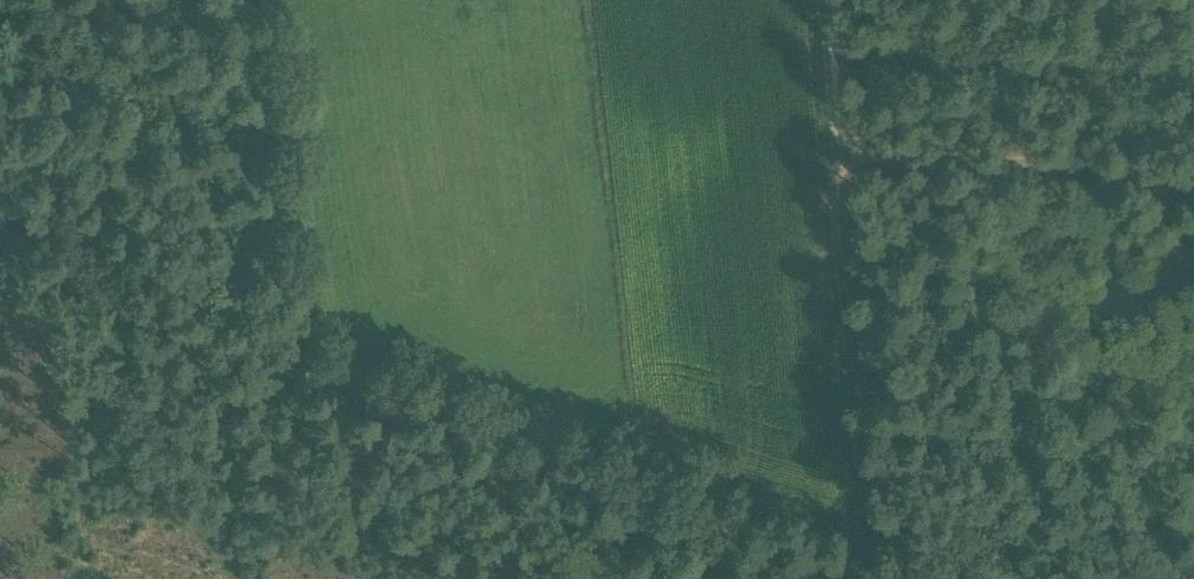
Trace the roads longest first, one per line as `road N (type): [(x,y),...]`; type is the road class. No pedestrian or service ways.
road 1 (track): [(864,578),(0,266)]
road 2 (track): [(828,169),(876,578)]
road 3 (track): [(1193,201),(828,169)]
road 4 (track): [(828,169),(809,0)]
road 5 (track): [(479,445),(484,578)]

